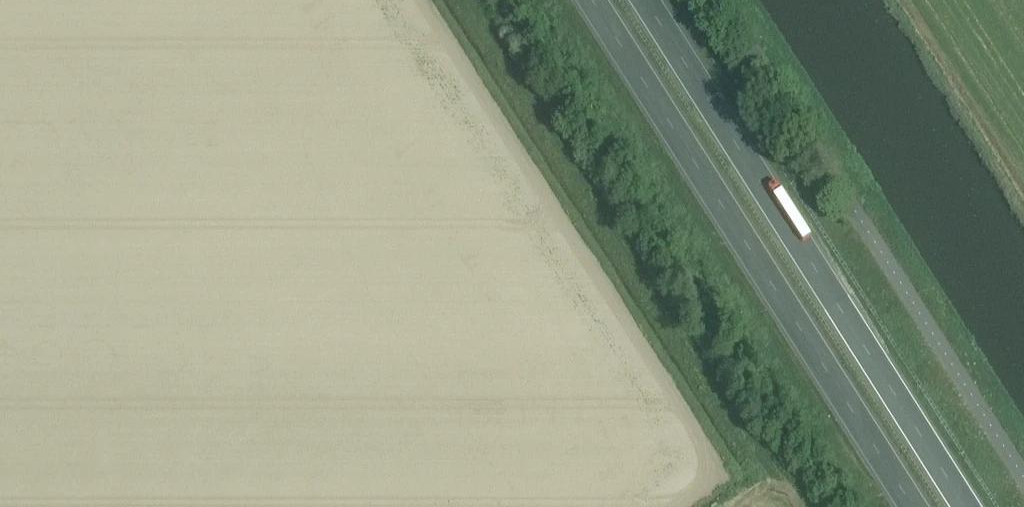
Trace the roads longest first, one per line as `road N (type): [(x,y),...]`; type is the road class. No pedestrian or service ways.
road 1 (trunk): [(965,506),(644,0)]
road 2 (trunk): [(592,0),(912,506)]

